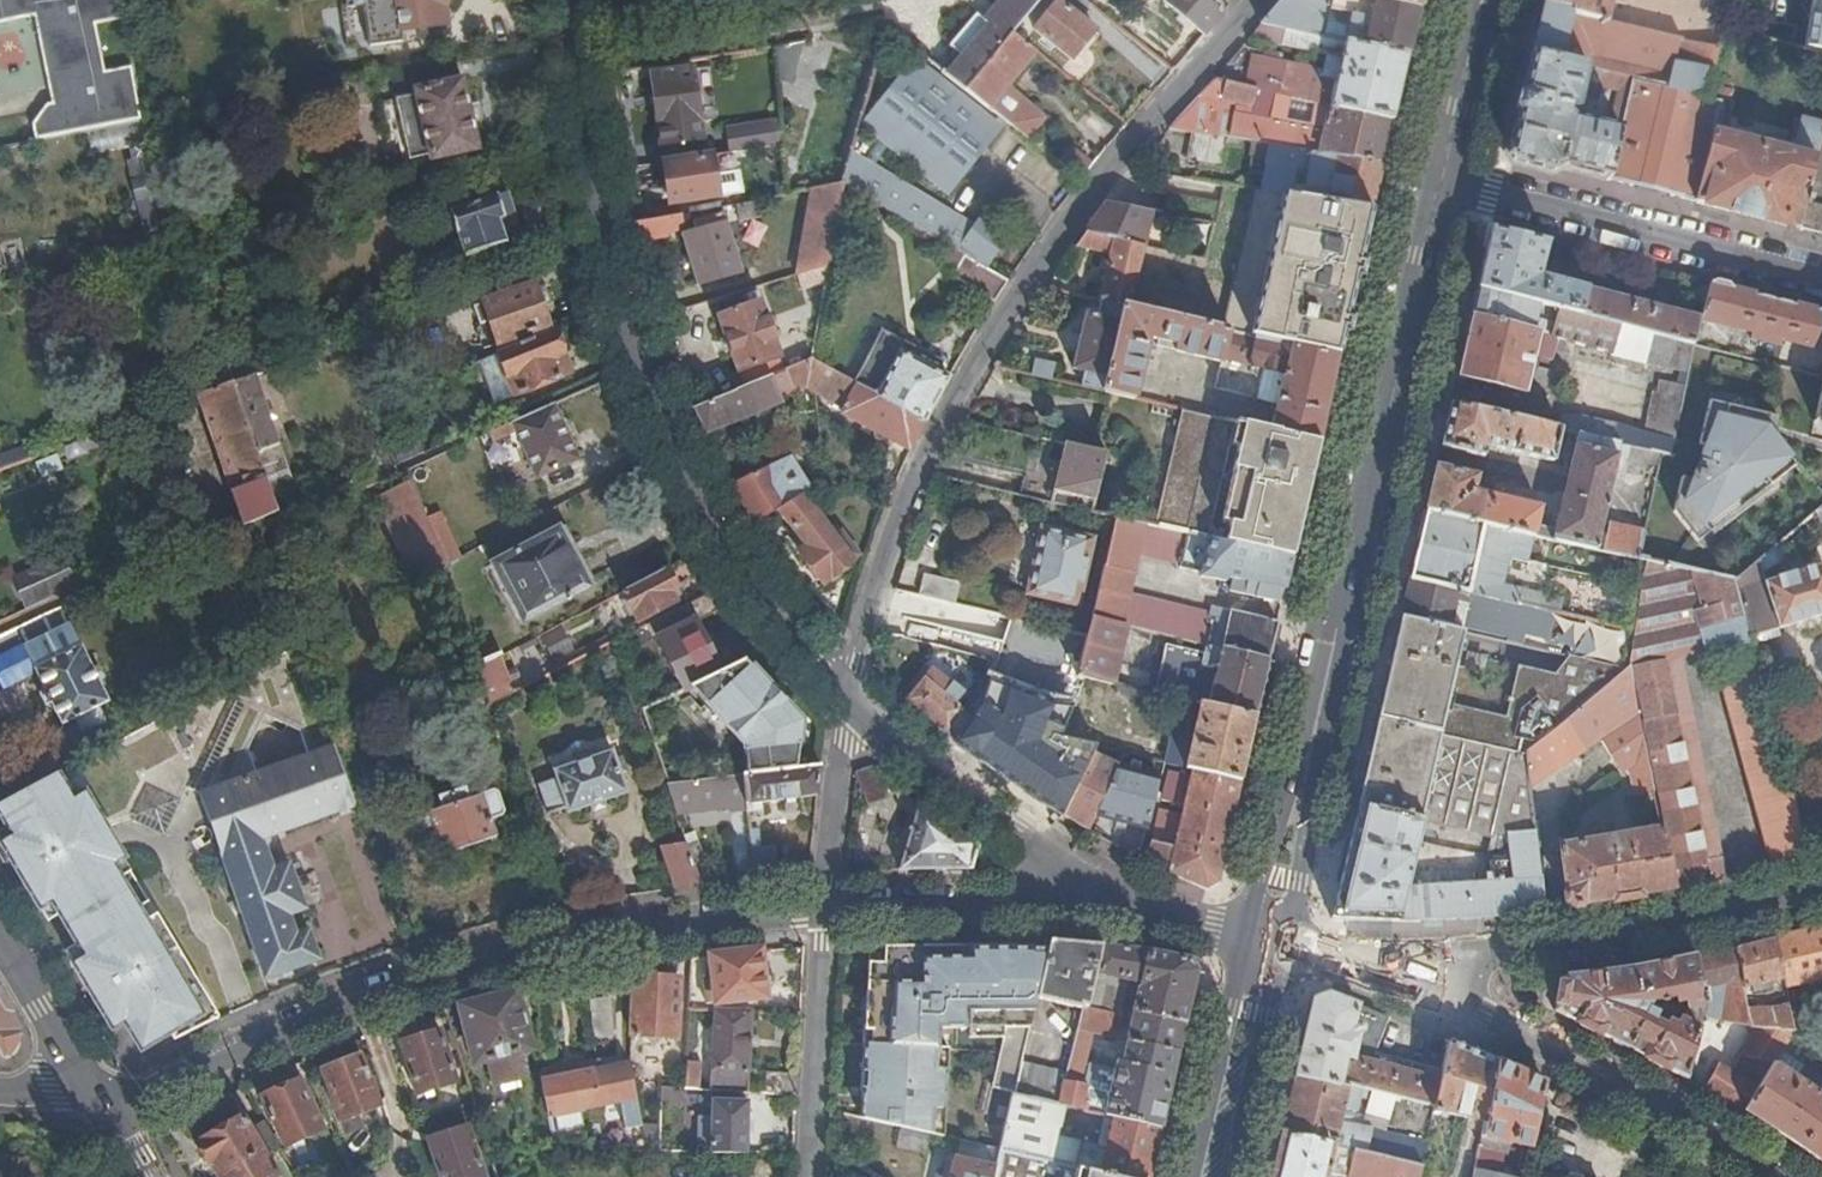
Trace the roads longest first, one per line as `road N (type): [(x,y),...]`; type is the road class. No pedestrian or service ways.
road 1 (residential): [(850,708),(856,659),(891,545),(961,377),(1085,200),(1260,0)]
road 2 (residential): [(850,708),(717,541),(656,418),(619,314),(591,187),(569,0)]
road 3 (secondary): [(1266,940),(1442,184)]
road 4 (residential): [(110,1116),(243,1049),(395,989),(611,939),(824,909)]
road 5 (residential): [(1821,891),(1597,944),(1357,968)]
road 6 (residential): [(1357,968),(1459,1005),(1768,1176)]
road 7 (residential): [(1442,184),(1821,281)]
road 8 (residential): [(1160,910),(1057,863),(897,751),(850,708)]
road 9 (residential): [(824,909),(1160,910)]
road 10 (residential): [(811,1176),(824,909)]
road 11 (secondary): [(1210,1176),(1266,940)]
road 12 (residential): [(824,909),(850,708)]
road 13 (secondary): [(1442,184),(1482,0)]
road 14 (tertiary): [(0,942),(84,1075)]

